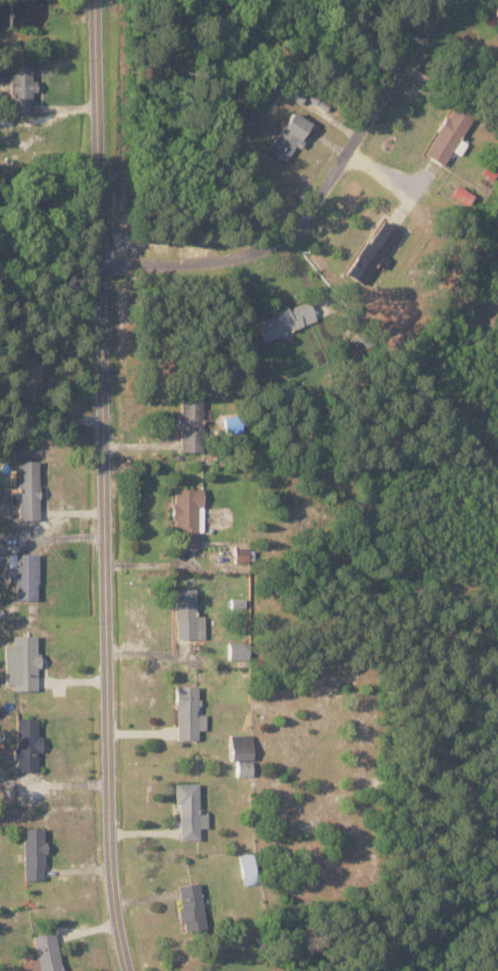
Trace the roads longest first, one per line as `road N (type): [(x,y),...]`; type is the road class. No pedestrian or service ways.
road 1 (residential): [(95,0),(109,860),(125,970)]
road 2 (residential): [(101,265),(271,241),(312,198),(426,0)]

